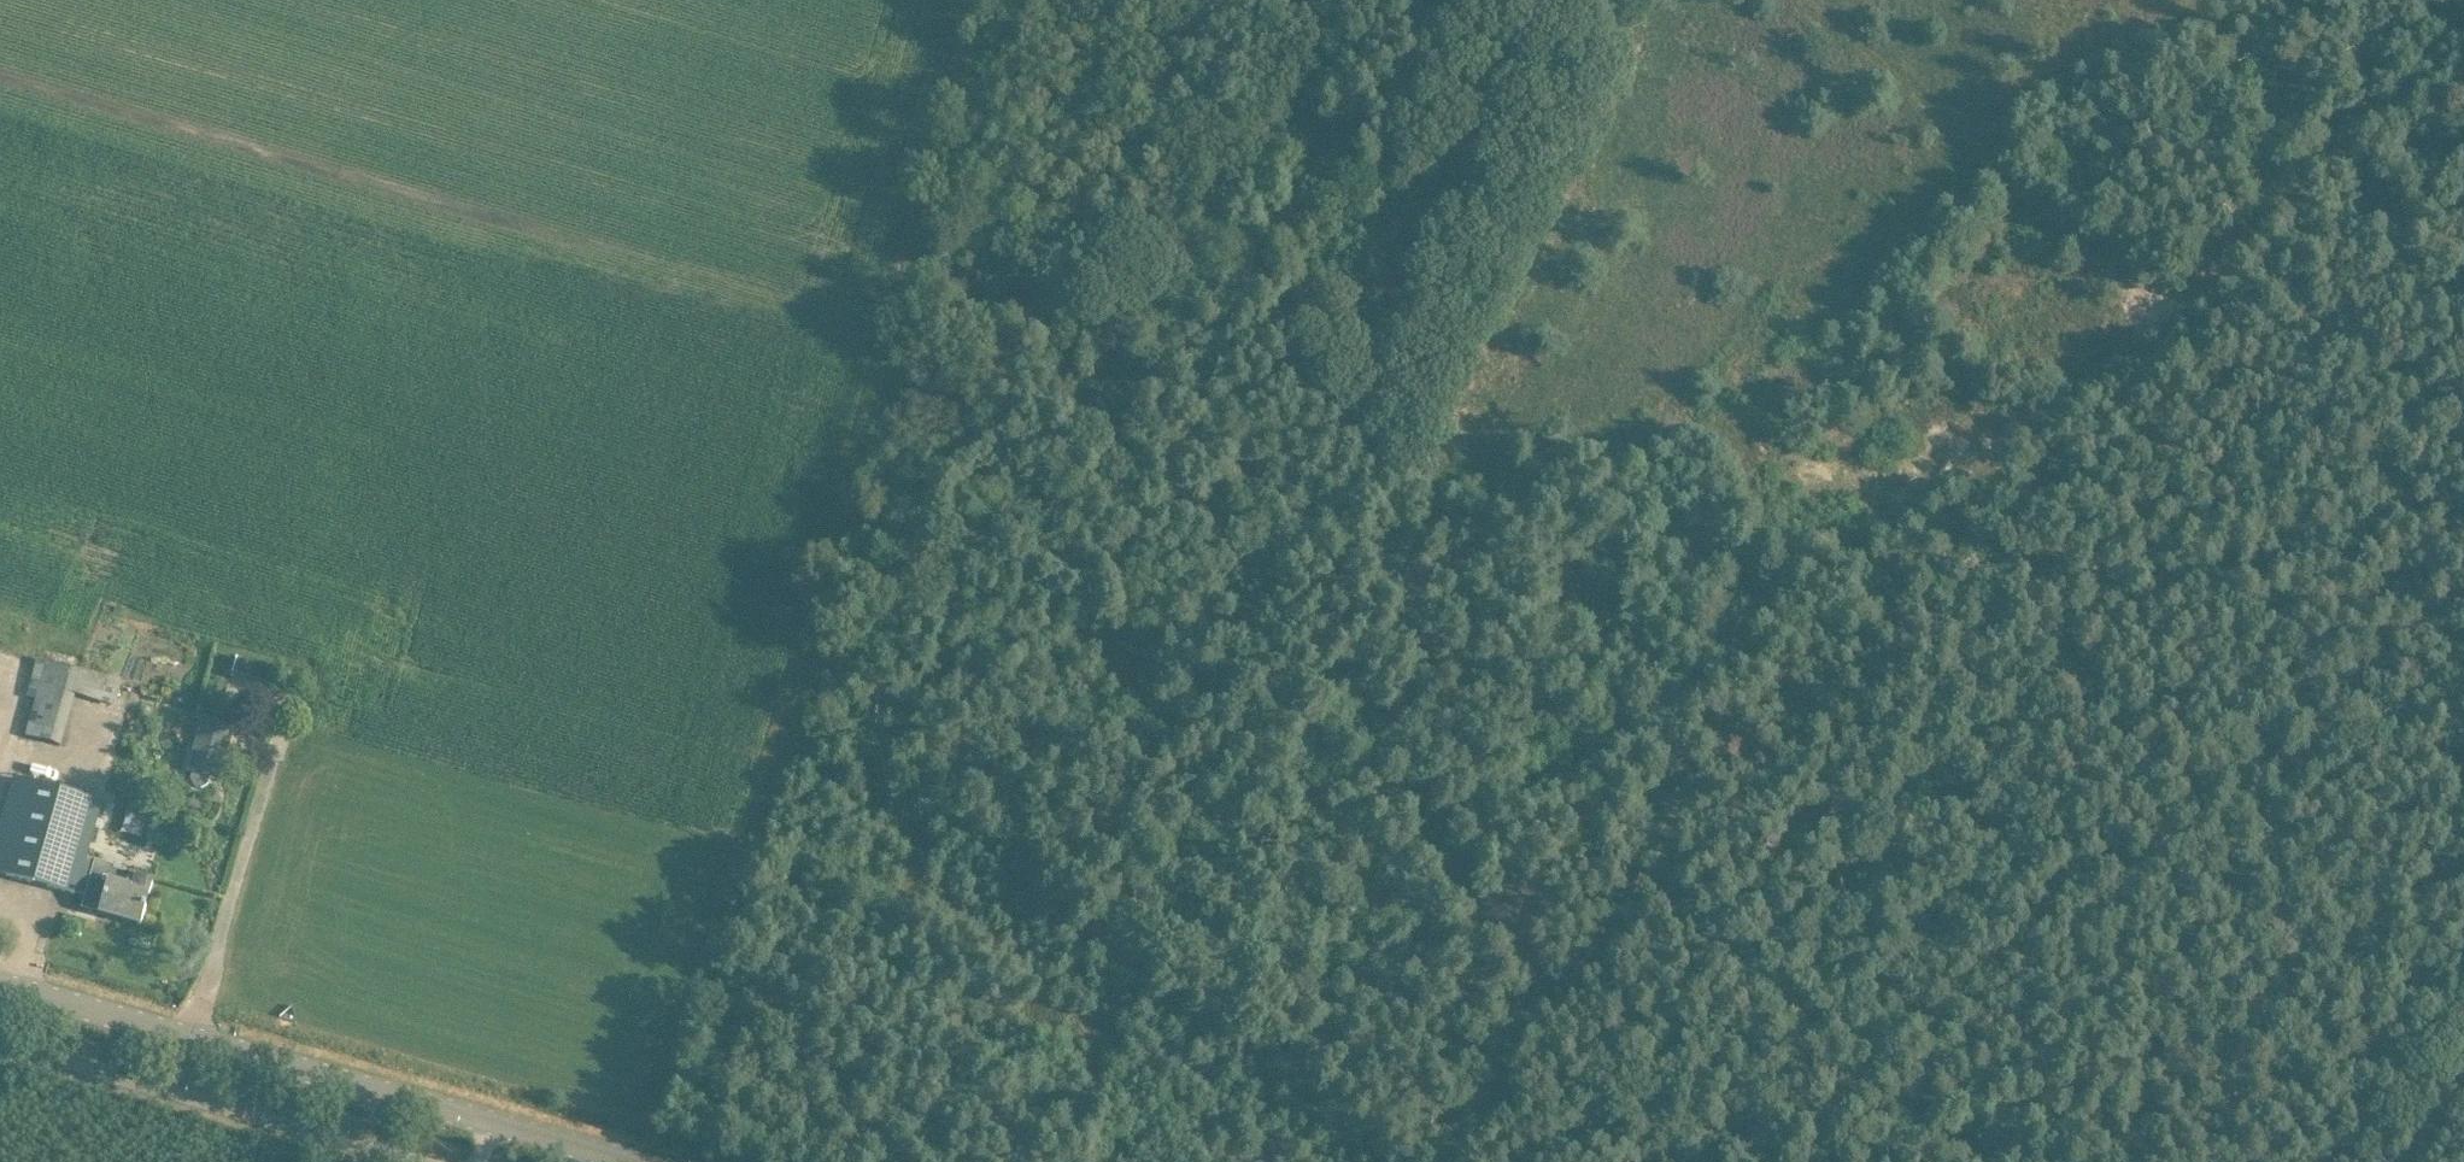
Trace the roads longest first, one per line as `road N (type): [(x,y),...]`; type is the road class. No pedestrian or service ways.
road 1 (tertiary): [(629,1161),(0,985)]

